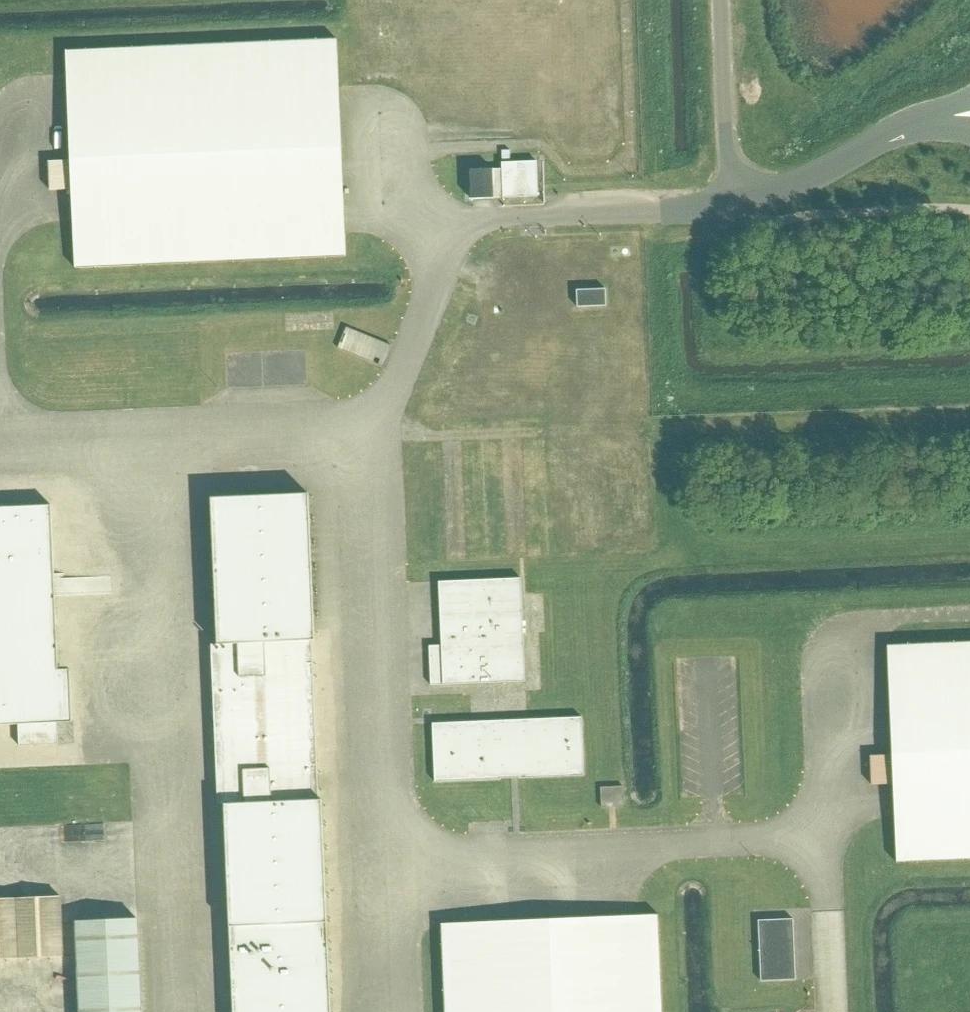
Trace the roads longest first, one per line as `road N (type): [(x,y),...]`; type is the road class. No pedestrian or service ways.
road 1 (unclassified): [(969,111),(909,129),(787,189),(728,205)]
road 2 (unclassified): [(728,205),(723,0)]
road 3 (unclassified): [(728,205),(546,214)]

